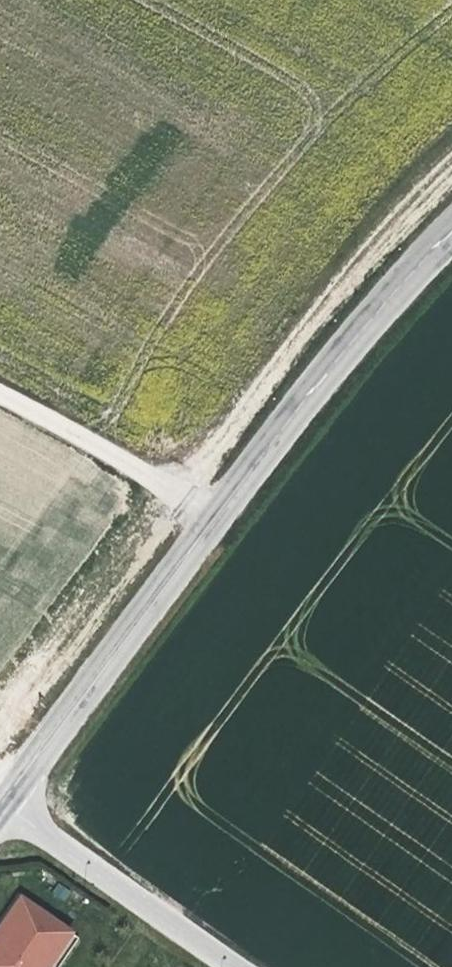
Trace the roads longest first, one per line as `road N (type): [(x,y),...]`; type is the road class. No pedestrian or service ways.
road 1 (tertiary): [(0,799),(364,316),(451,226)]
road 2 (residential): [(241,966),(0,802)]
road 3 (track): [(208,517),(0,395)]

